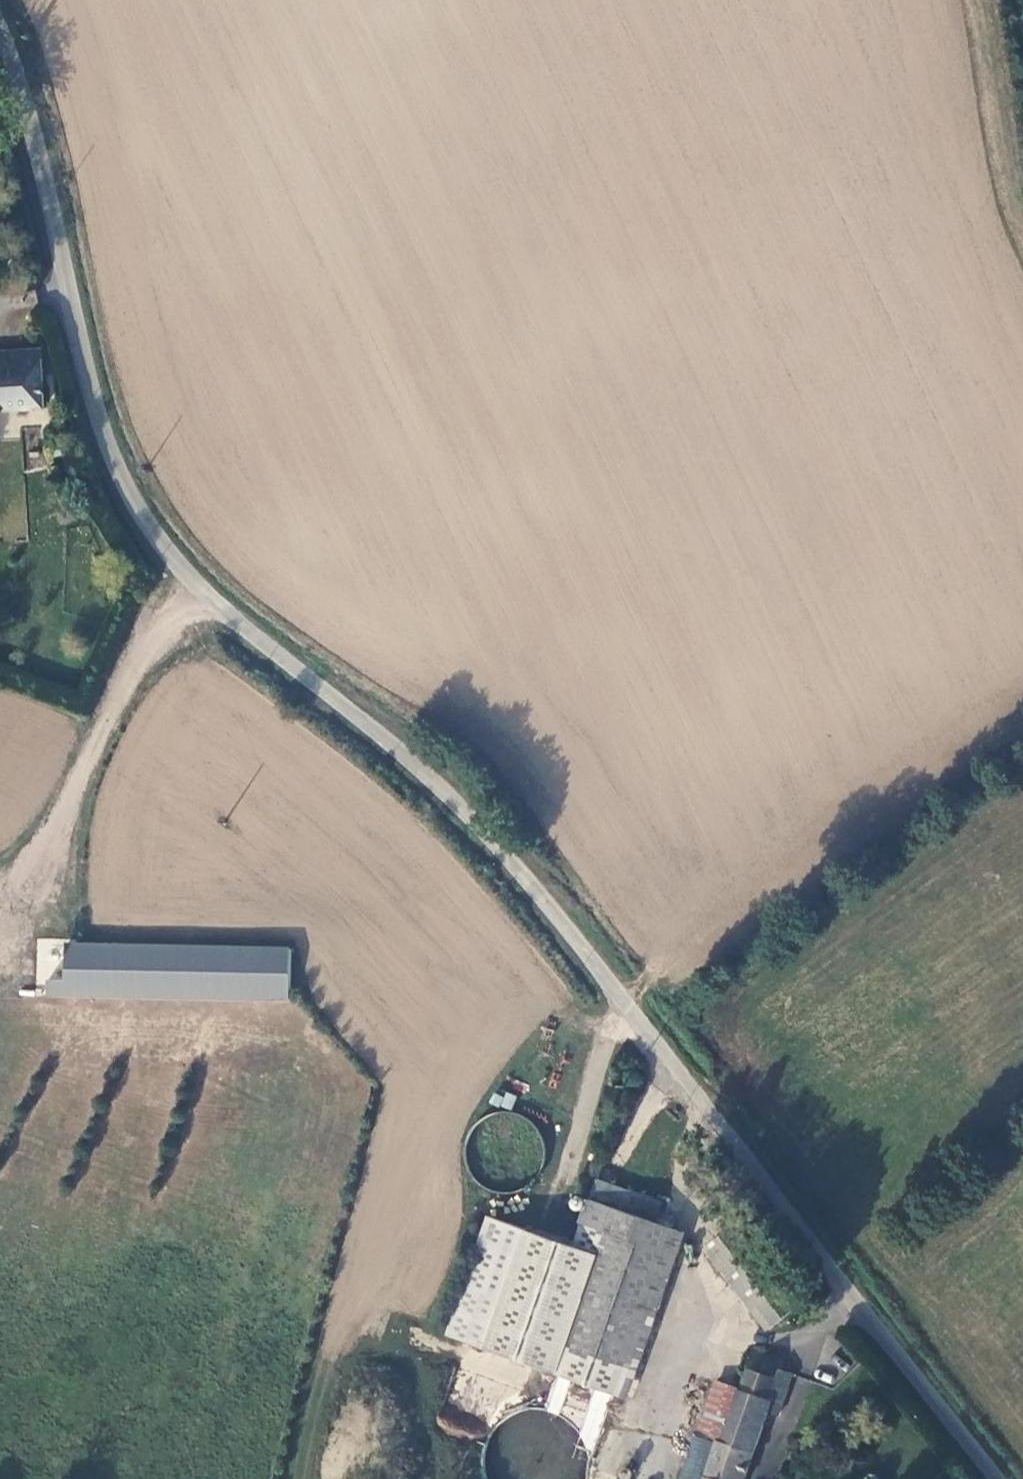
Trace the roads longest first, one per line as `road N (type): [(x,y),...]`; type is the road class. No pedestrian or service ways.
road 1 (unclassified): [(994,1478),(555,913),(466,812),(192,582),(149,529),(95,422),(57,232),(11,38),(0,21)]

